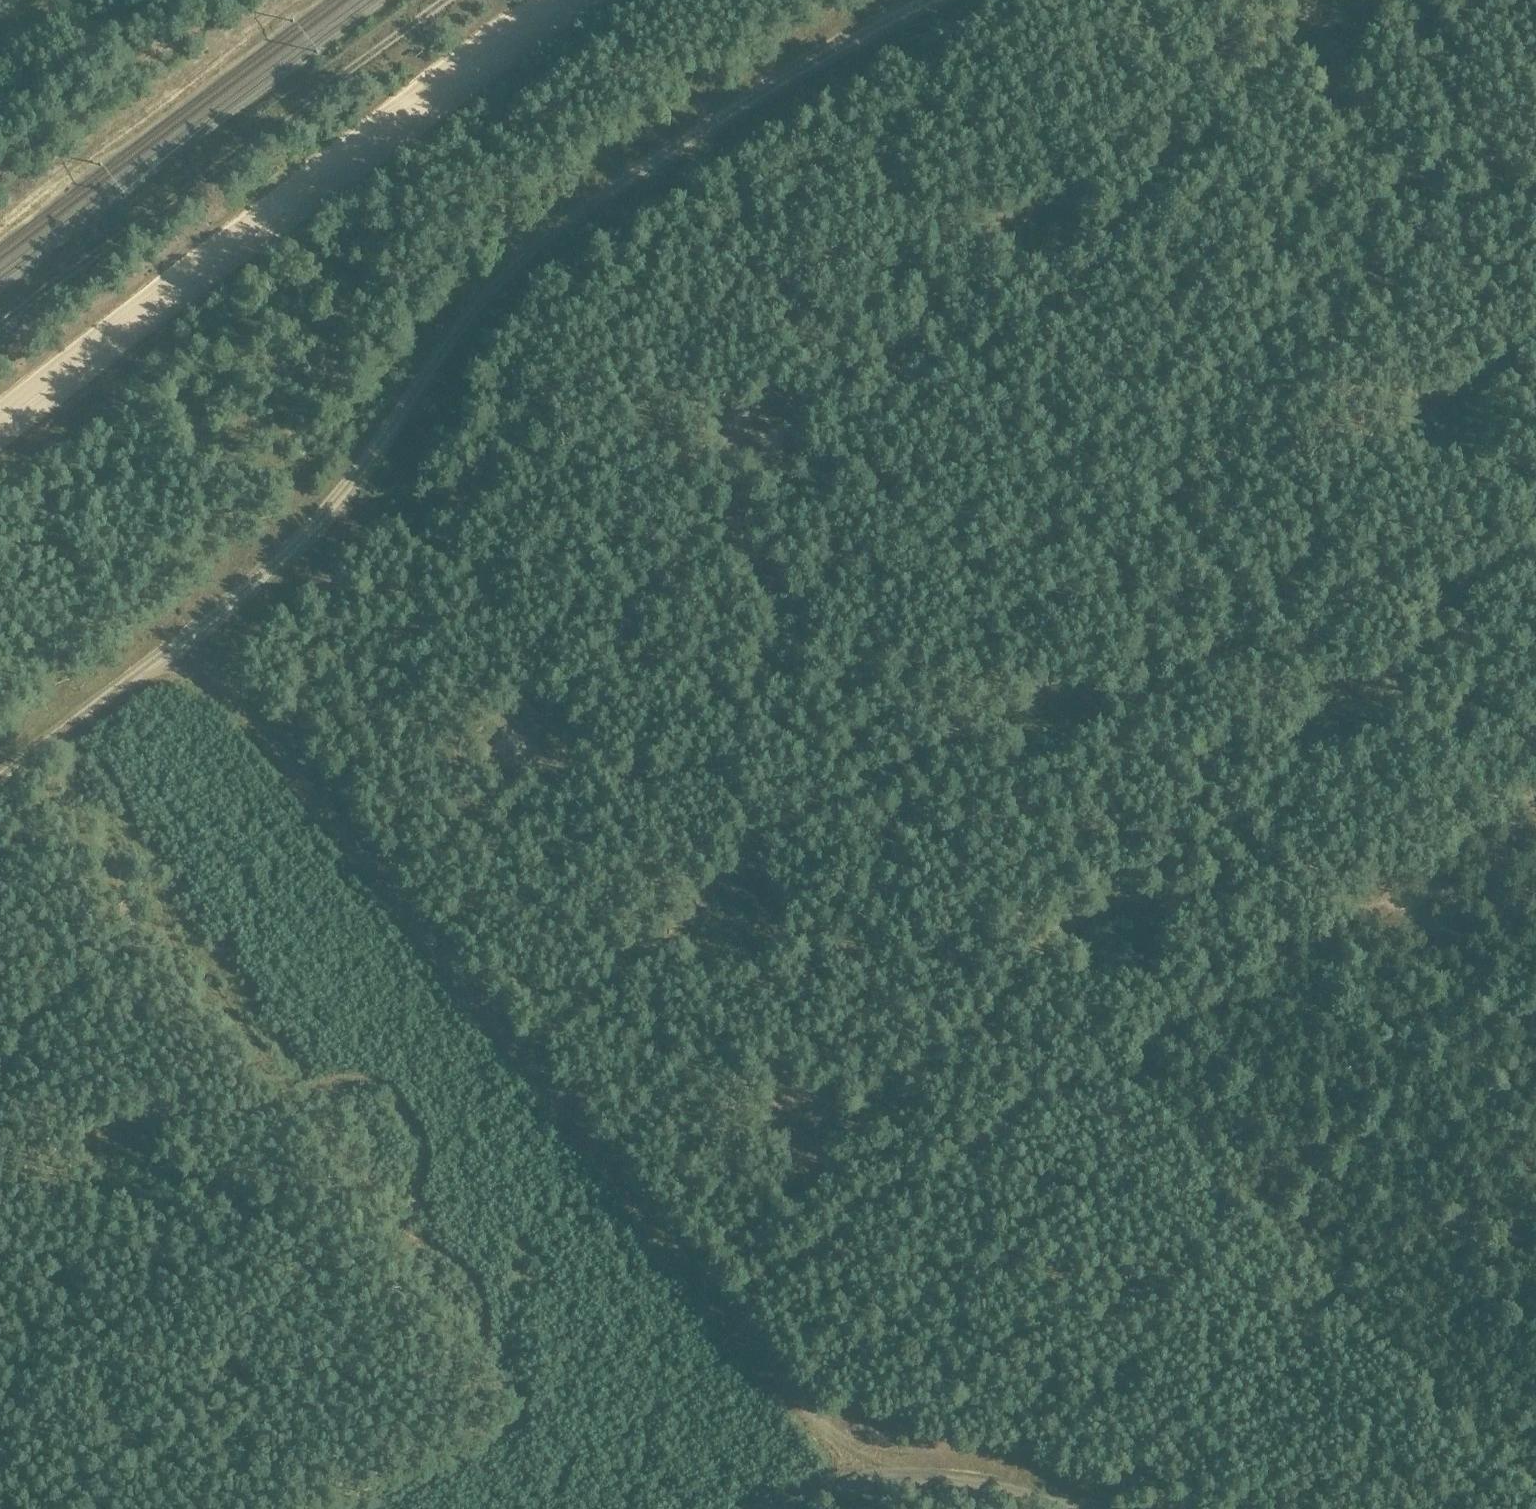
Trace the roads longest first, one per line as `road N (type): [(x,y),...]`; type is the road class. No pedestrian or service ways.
road 1 (track): [(0,328),(449,0)]

